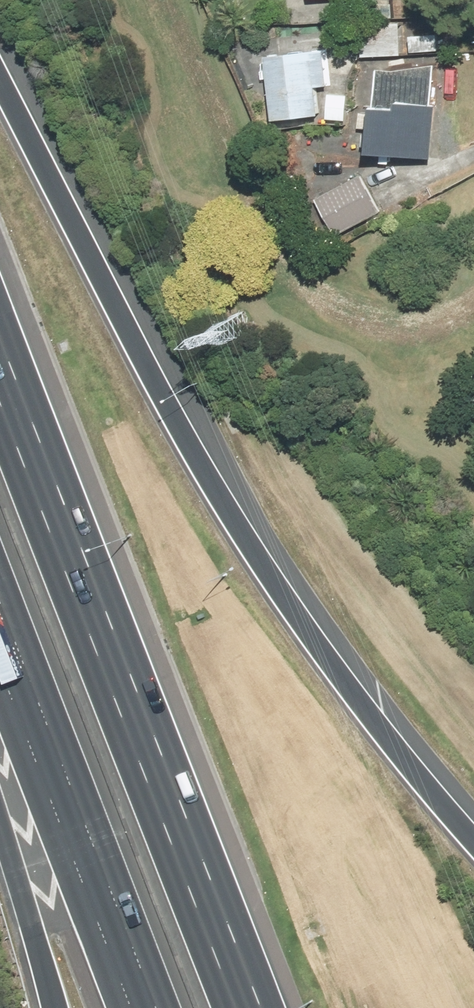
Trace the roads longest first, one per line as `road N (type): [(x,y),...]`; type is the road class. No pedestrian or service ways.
road 1 (motorway): [(0,79),(204,470),(309,631),(473,838)]
road 2 (motorway): [(0,381),(237,1007)]
road 3 (motorway): [(156,1007),(0,600)]
road 4 (motorway): [(52,1007),(0,829)]

